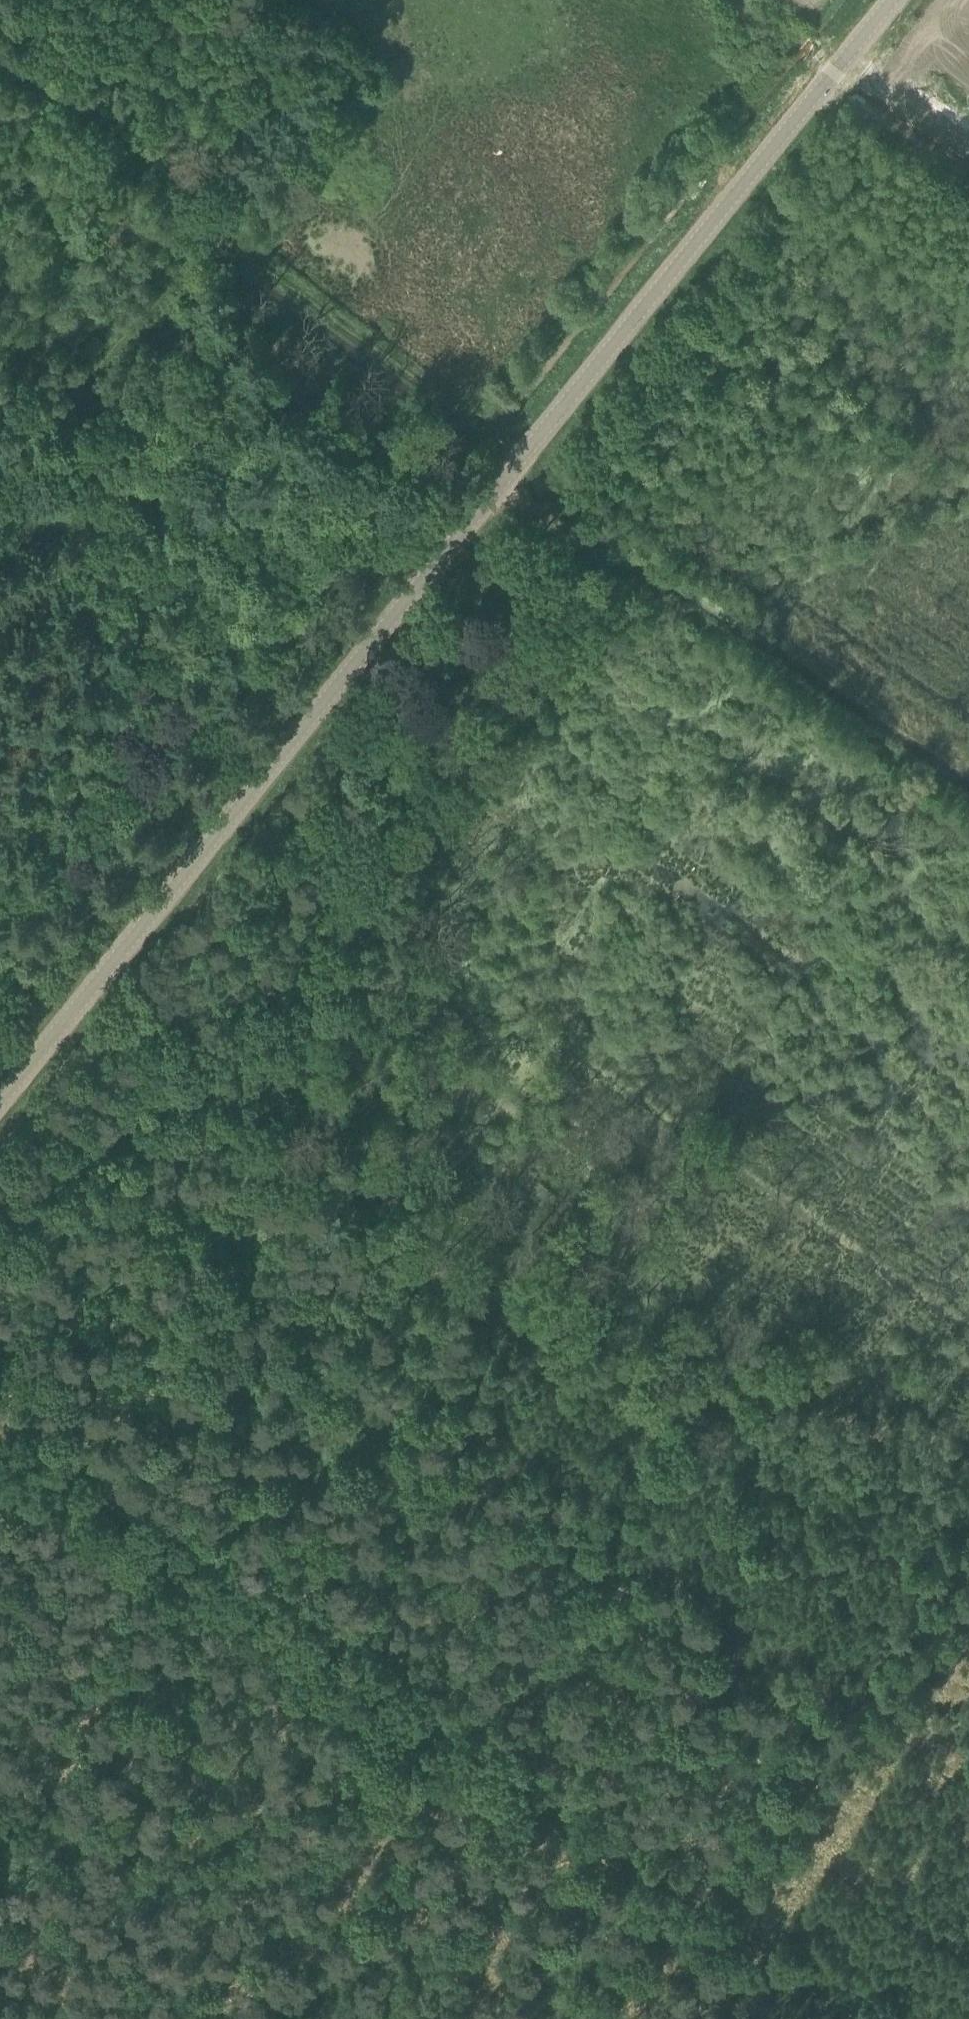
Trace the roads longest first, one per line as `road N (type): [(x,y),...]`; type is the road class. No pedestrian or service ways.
road 1 (tertiary): [(0,1118),(896,0)]
road 2 (track): [(0,1419),(886,2018)]
road 3 (track): [(203,232),(533,458)]
road 4 (track): [(203,232),(0,448)]
road 5 (track): [(203,232),(181,182),(0,49)]

